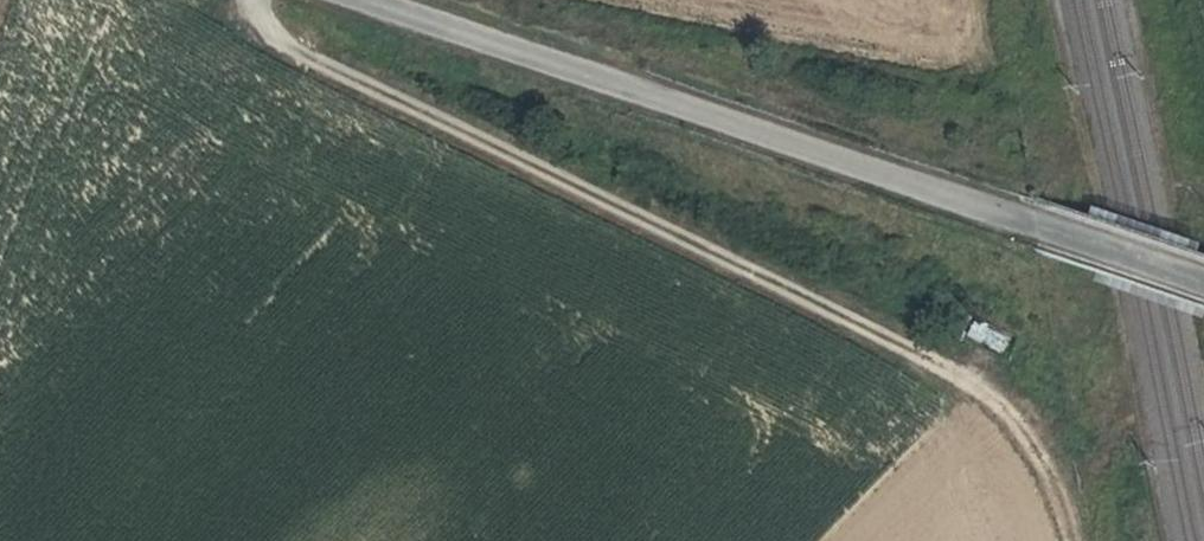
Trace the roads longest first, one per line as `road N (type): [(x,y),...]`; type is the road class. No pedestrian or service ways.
road 1 (track): [(257,0),(260,17),(300,53),(966,382),(1009,413),(1043,461),(1072,540)]
road 2 (unclassified): [(370,0),(1203,286)]

